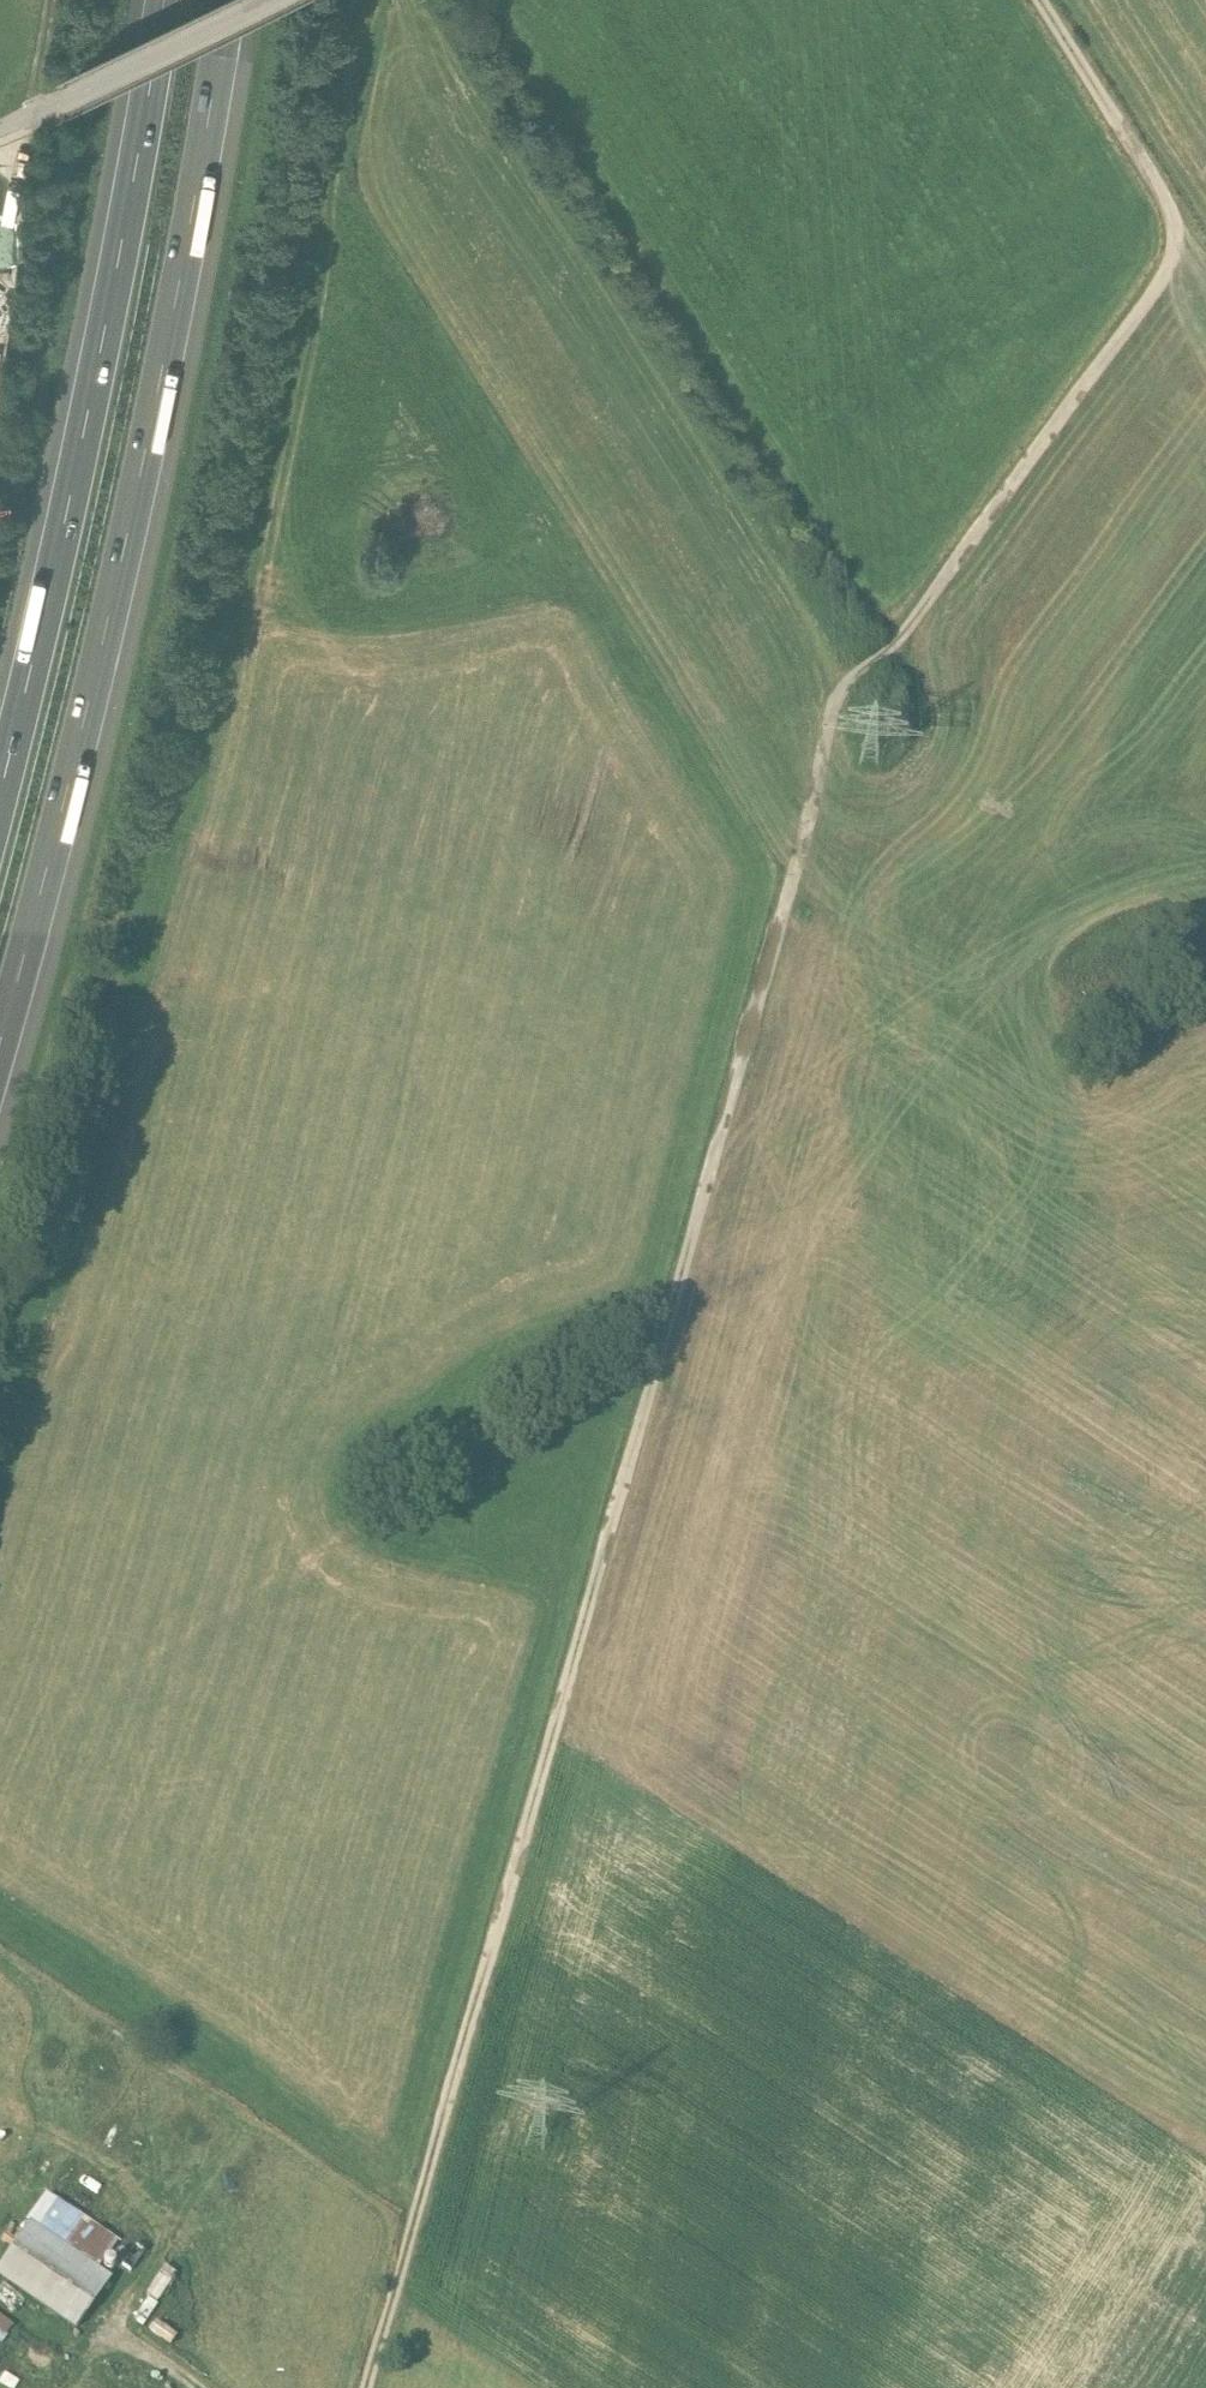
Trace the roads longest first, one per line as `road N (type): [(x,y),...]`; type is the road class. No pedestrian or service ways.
road 1 (track): [(1042,0),(1158,185),(1173,219),(1174,251),(1157,287),(911,629),(840,696),(369,2387)]
road 2 (motorway): [(0,1038),(99,669),(198,190),(227,0)]
road 3 (motorway): [(161,0),(133,188),(0,794)]

